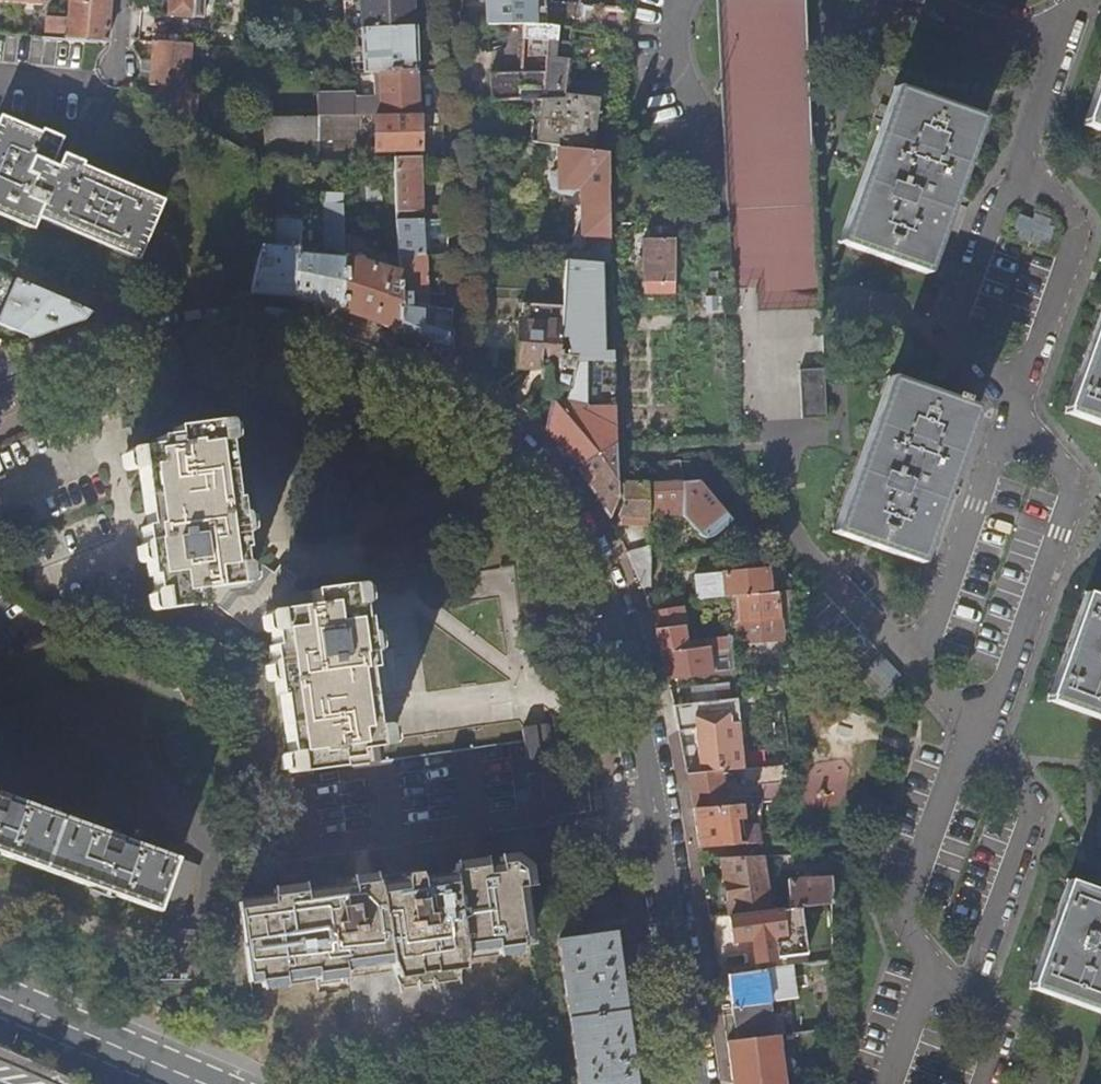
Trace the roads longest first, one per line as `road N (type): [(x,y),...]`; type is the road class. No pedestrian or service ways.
road 1 (residential): [(0,401),(133,353),(197,340),(279,339),(343,351),(448,397),(503,441),(591,548),(621,617),(656,791),(698,1083)]
road 2 (residential): [(452,0),(464,346)]
road 3 (residential): [(0,994),(210,1083)]

